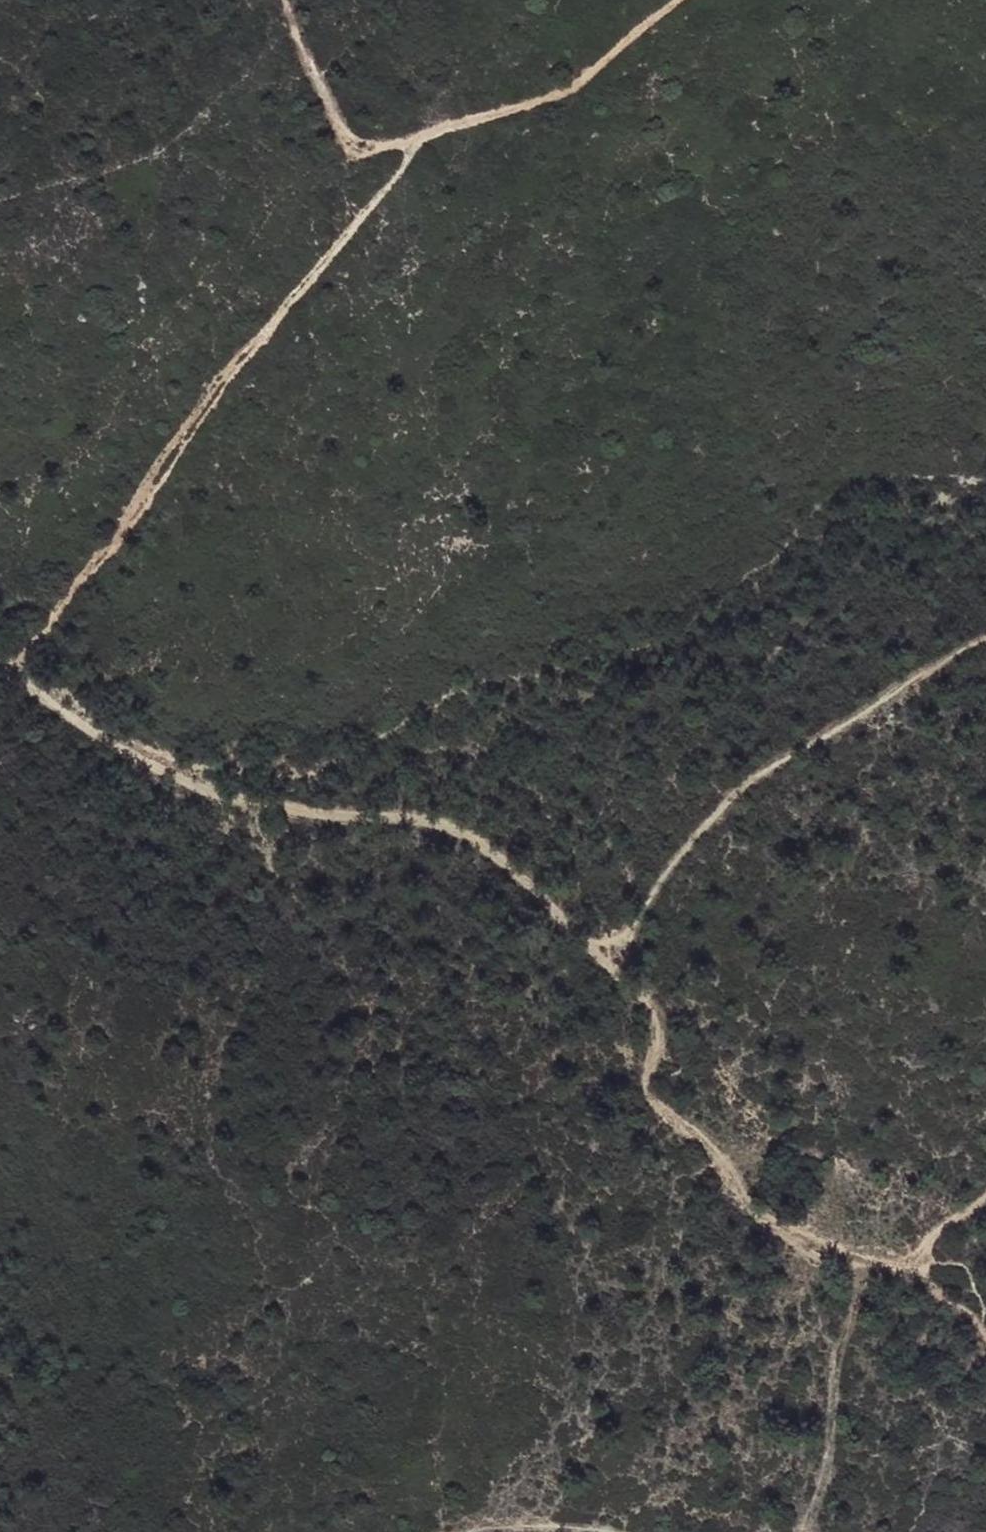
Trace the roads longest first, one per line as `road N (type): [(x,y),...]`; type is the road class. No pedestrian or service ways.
road 1 (track): [(683,0),(551,99),(420,142)]

